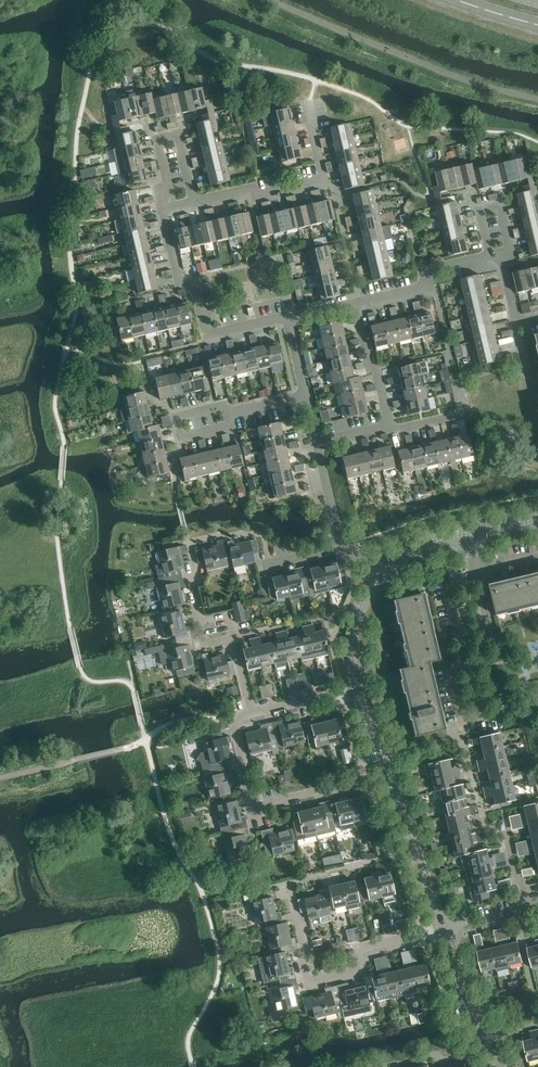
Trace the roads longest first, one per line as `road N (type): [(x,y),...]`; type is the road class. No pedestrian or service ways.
road 1 (residential): [(286,883),(310,984),(357,972),(368,946),(442,930)]
road 2 (tertiary): [(442,930),(357,691)]
road 3 (residential): [(367,779),(252,809),(233,721),(253,715)]
road 4 (residential): [(288,323),(212,336),(205,303),(179,281),(164,213)]
road 5 (residential): [(198,205),(325,179),(308,104)]
road 6 (residential): [(164,213),(160,194),(168,179),(158,139),(181,133),(198,205)]
road 7 (residential): [(469,672),(451,676),(461,723),(511,711),(501,665)]
road 8 (tertiary): [(506,1066),(442,930)]
road 9 (residential): [(503,262),(516,259),(503,207),(479,213),(492,264)]
road 10 (residential): [(359,306),(492,264)]
road 11 (residential): [(234,416),(231,406),(180,418),(185,438),(236,426)]
road 12 (residential): [(469,672),(448,581),(480,574)]
road 13 (residential): [(392,427),(359,306)]

